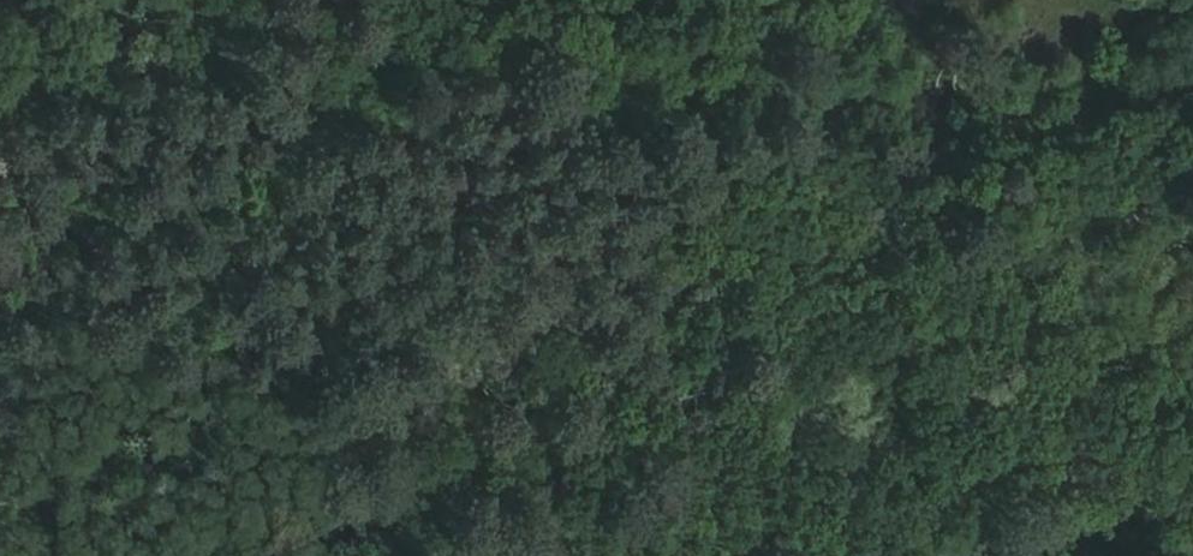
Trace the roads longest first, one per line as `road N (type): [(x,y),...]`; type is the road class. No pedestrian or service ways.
road 1 (track): [(941,555),(1192,474)]

